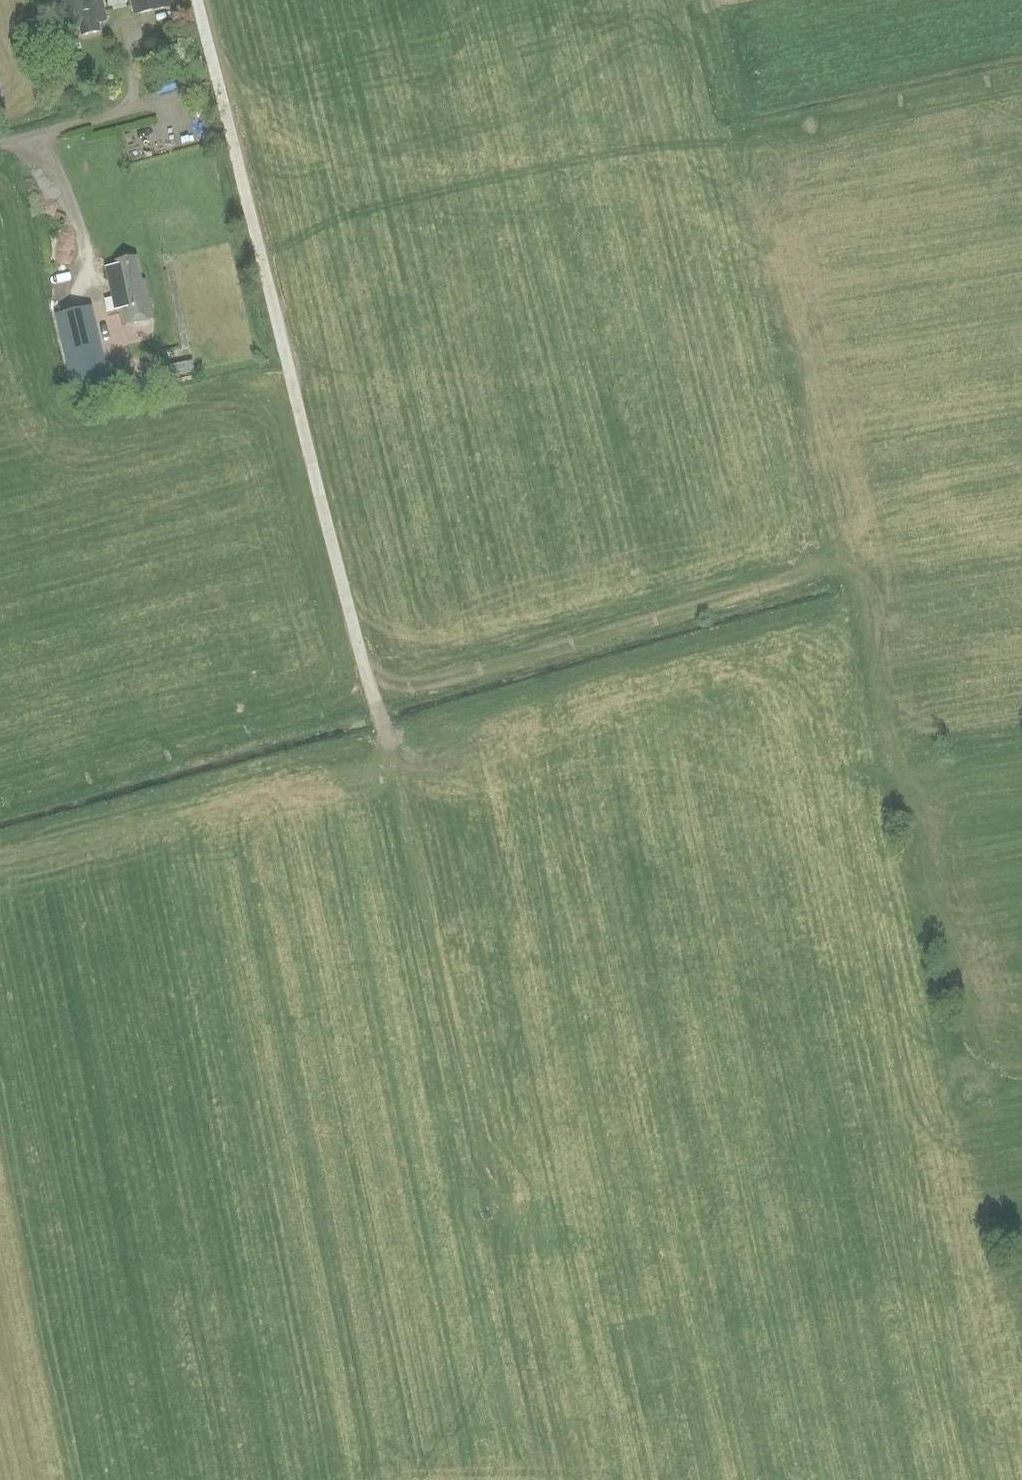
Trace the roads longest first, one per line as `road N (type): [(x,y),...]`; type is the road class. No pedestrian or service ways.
road 1 (track): [(195,0),(372,706)]
road 2 (track): [(0,146),(199,90)]

